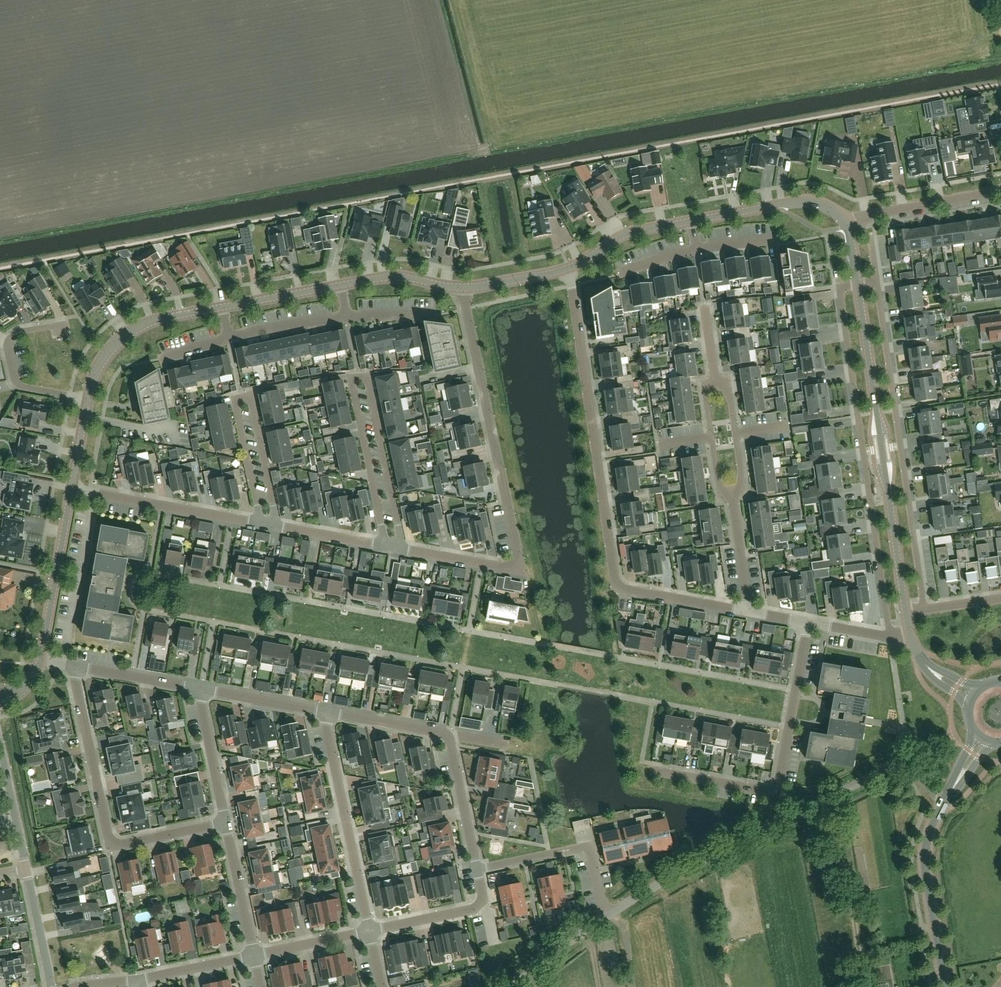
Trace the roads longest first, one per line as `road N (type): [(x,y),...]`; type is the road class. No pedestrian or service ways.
road 1 (residential): [(746,611),(616,587),(568,268)]
road 2 (residential): [(403,549),(509,569),(517,562),(462,288)]
road 3 (residential): [(858,282),(840,288),(889,637)]
road 4 (residential): [(403,549),(367,377),(351,378),(385,545)]
road 5 (residential): [(605,917),(909,756)]
road 6 (tertiary): [(858,282),(906,613)]
road 7 (residential): [(924,610),(877,281)]
road 8 (residential): [(225,823),(119,845),(108,836),(73,667)]
road 9 (residential): [(809,624),(777,786),(764,791),(651,770)]
road 10 (residential): [(276,525),(250,397),(236,401),(260,522)]
road 11 (residential): [(477,870),(451,736),(324,713)]
road 12 (secondary): [(945,986),(926,852),(931,827),(985,741)]
road 13 (residential): [(370,931),(324,713)]
road 14 (residential): [(72,487),(260,522)]
road 15 (track): [(862,986),(841,855),(817,803)]
road 16 (residential): [(605,917),(589,846),(477,870)]
road 17 (residential): [(87,399),(21,386),(13,374),(14,334),(68,323)]
road 18 (tertiary): [(41,661),(72,487)]
road 19 (tertiary): [(87,399),(101,362),(128,334),(222,307)]
road 20 (unclassified): [(846,225),(1000,190)]
road 21 (residential): [(370,931),(477,907),(477,870)]
road 22 (tertiary): [(568,268),(631,232),(693,220)]
road 23 (residential): [(255,955),(225,823)]
road 24 (residential): [(225,823),(201,690)]
road 25 (residential): [(26,870),(0,741)]
road 26 (residential): [(201,690),(73,667)]
road 27 (residential): [(324,713),(201,690)]
road 28 (residential): [(732,498),(740,472),(731,403),(716,382)]
road 29 (residential): [(716,382),(708,407),(712,437),(717,474),(732,498)]
road 30 (tertiary): [(222,307),(342,285)]
road 31 (tertiary): [(342,285),(401,277),(462,288)]
road 32 (residential): [(137,980),(255,955)]
road 33 (residential): [(52,986),(26,870)]

